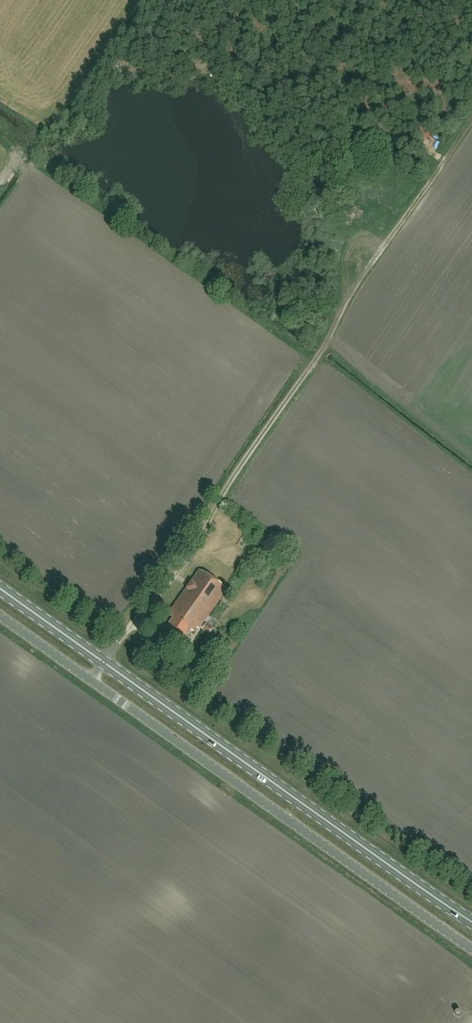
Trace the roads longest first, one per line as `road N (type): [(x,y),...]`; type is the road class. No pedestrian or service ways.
road 1 (primary): [(471,922),(0,585)]
road 2 (unclassified): [(471,944),(0,612)]

